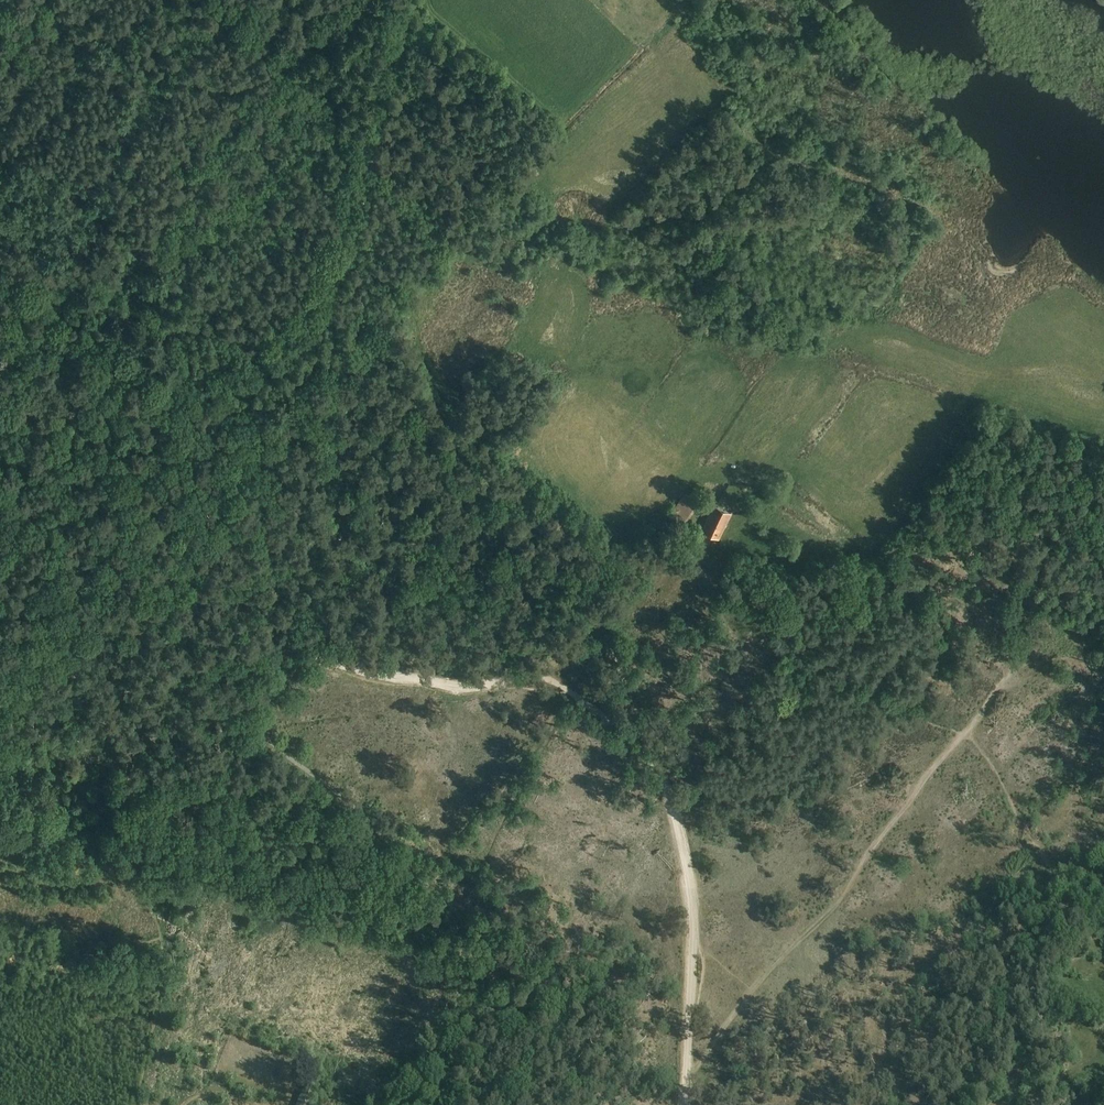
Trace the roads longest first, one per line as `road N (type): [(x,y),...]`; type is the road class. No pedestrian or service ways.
road 1 (track): [(691,969),(685,884),(664,780),(600,714),(563,687),(529,676)]
road 2 (track): [(655,765),(612,633),(634,588),(657,570),(715,578)]
road 3 (track): [(685,1104),(691,969)]

